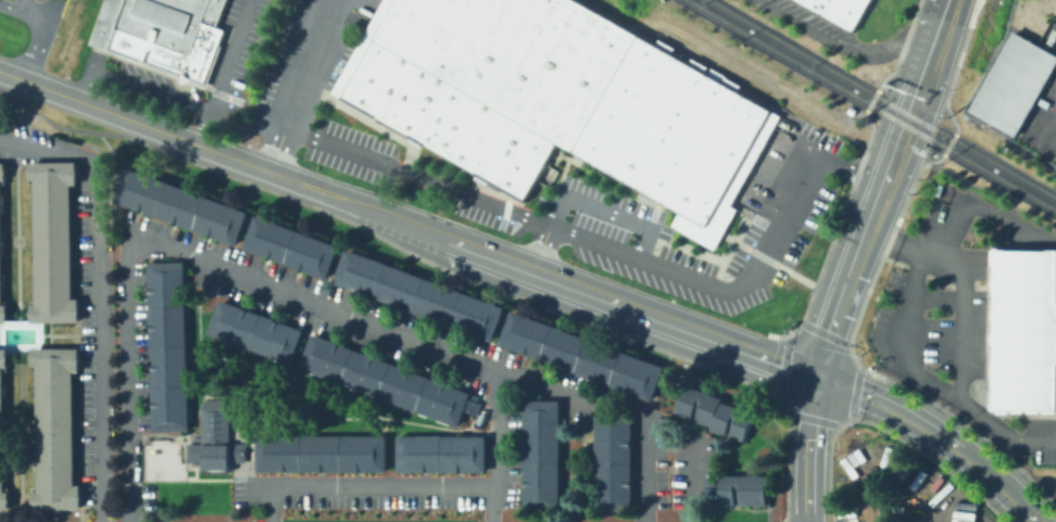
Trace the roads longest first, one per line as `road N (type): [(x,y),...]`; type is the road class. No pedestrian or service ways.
road 1 (tertiary): [(818,374),(0,74)]
road 2 (tertiary): [(1037,521),(941,434),(818,374)]
road 3 (tertiary): [(871,220),(890,205),(925,124),(957,25),(954,0)]
road 4 (tertiary): [(949,0),(934,17),(870,192),(871,220)]
road 5 (tertiary): [(871,220),(818,374)]
road 6 (tertiary): [(818,374),(808,521)]

